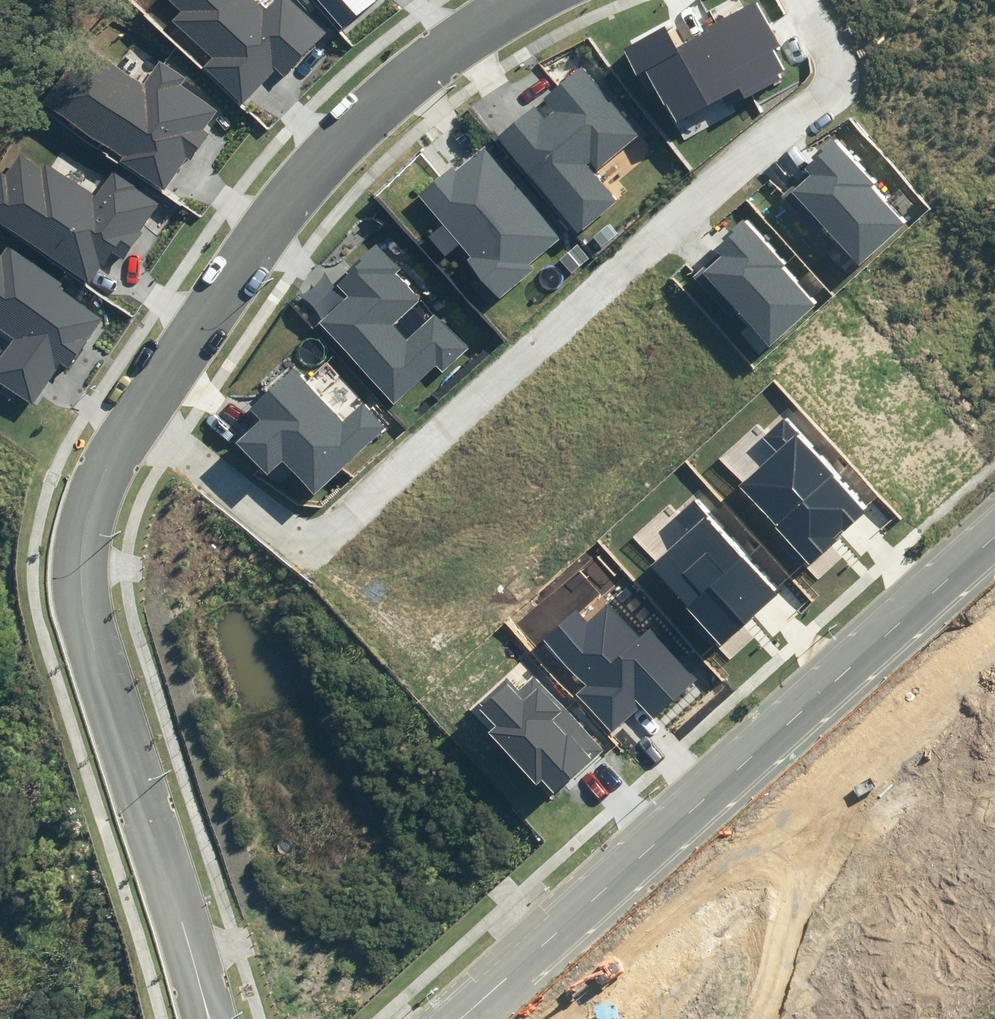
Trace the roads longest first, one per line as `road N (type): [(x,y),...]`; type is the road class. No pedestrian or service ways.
road 1 (residential): [(132,419),(311,544),(837,89),(795,0)]
road 2 (tertiary): [(459,1018),(994,533)]
road 3 (residential): [(208,1008),(84,605),(91,507),(132,419)]
road 4 (residential): [(132,419),(322,158),(393,86),(523,0)]
road 5 (unknown): [(750,1018),(917,873),(933,828),(866,651)]

